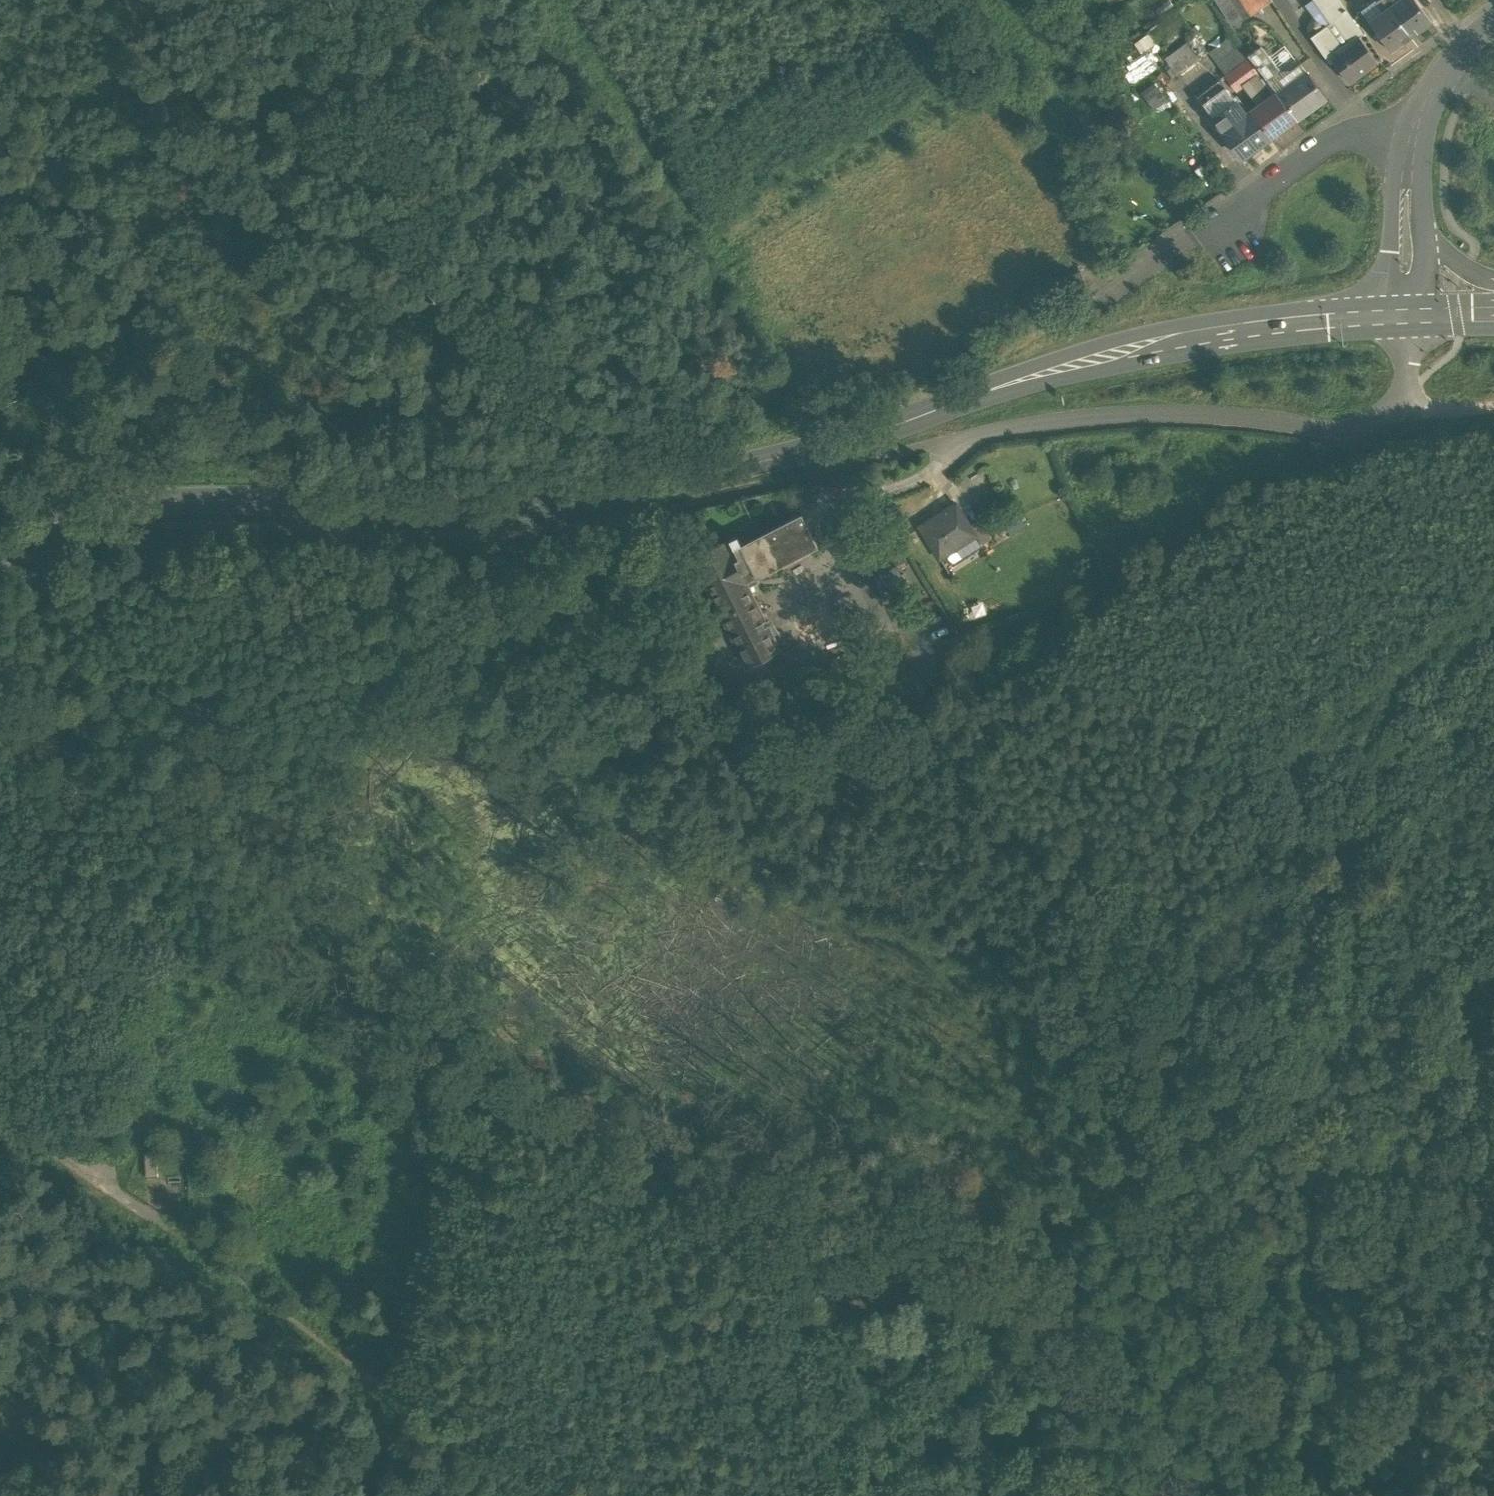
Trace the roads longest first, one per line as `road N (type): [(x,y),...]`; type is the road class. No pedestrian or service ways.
road 1 (primary): [(0,541),(68,515),(155,502),(438,508),(597,494),(823,445),(1094,358),(1222,332),(1406,315)]
road 2 (track): [(0,1107),(411,1406)]
road 3 (secondary): [(1412,139),(1397,181),(1388,292),(1406,315)]
road 4 (track): [(536,1495),(411,1406)]
road 5 (secondary): [(1493,23),(1451,61),(1412,139)]

